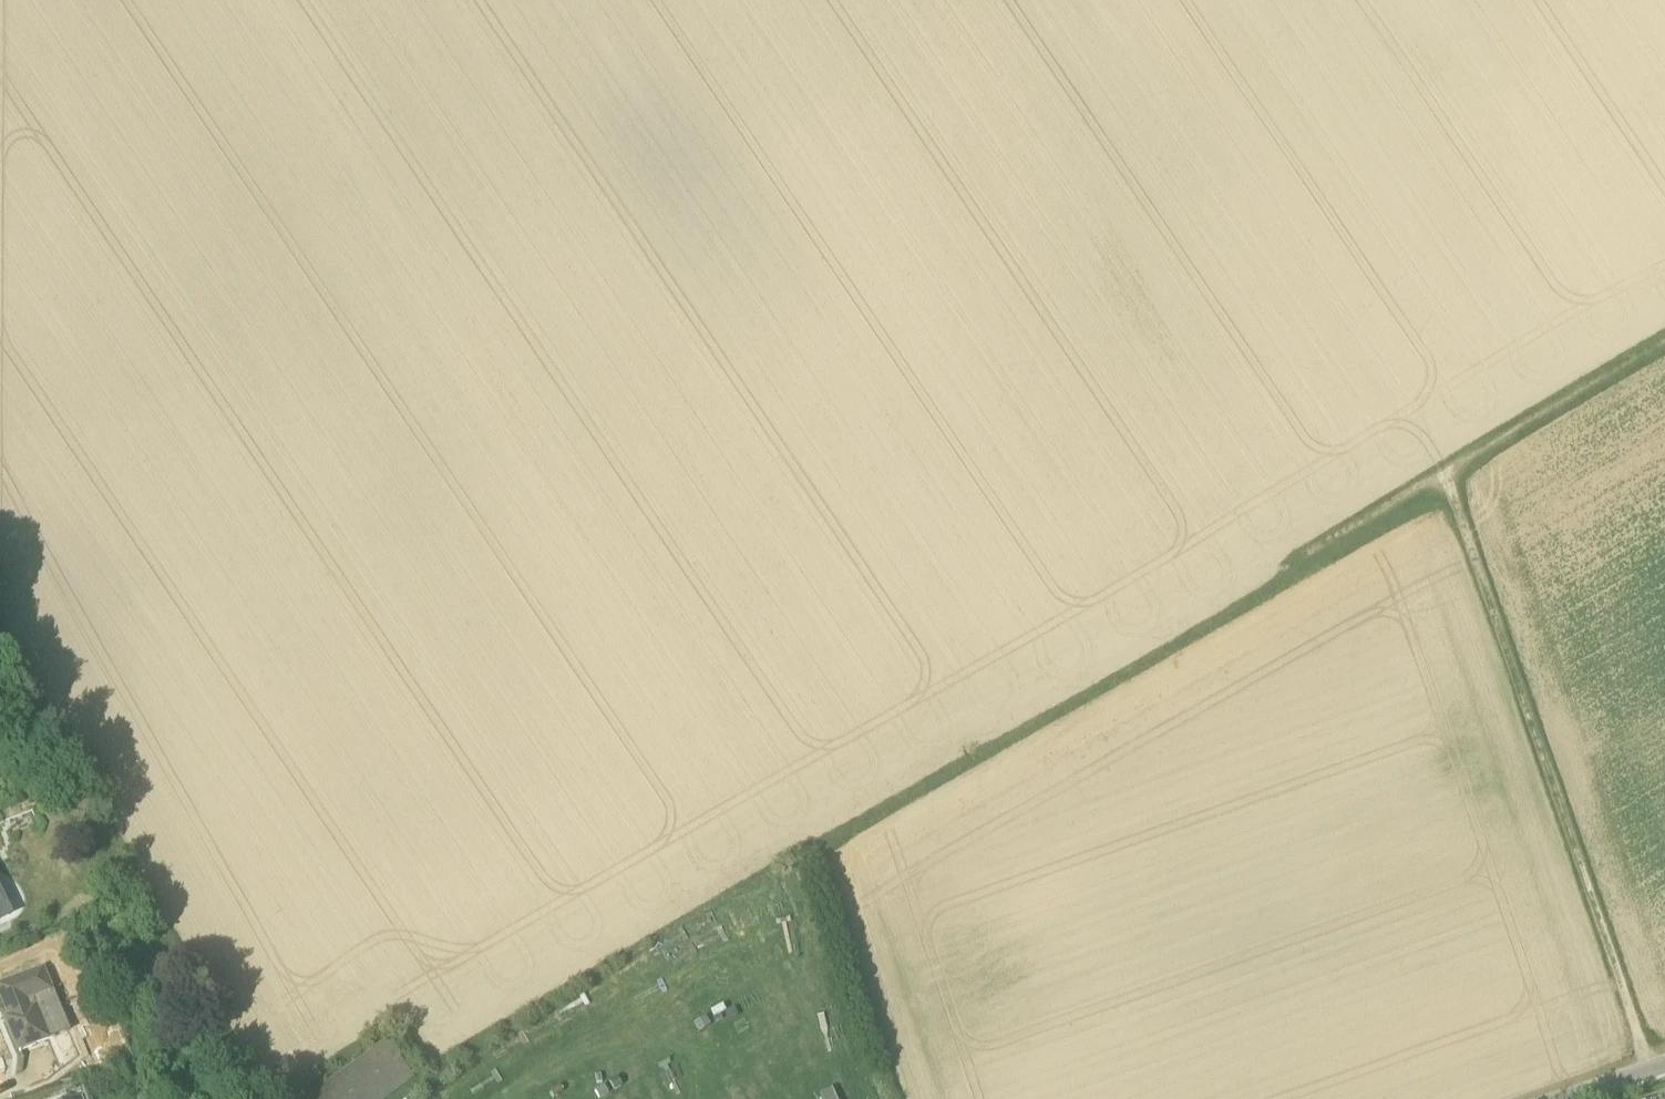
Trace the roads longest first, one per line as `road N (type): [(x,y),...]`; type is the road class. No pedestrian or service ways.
road 1 (track): [(1448,476),(1652,1072)]
road 2 (track): [(1664,345),(1299,561)]

